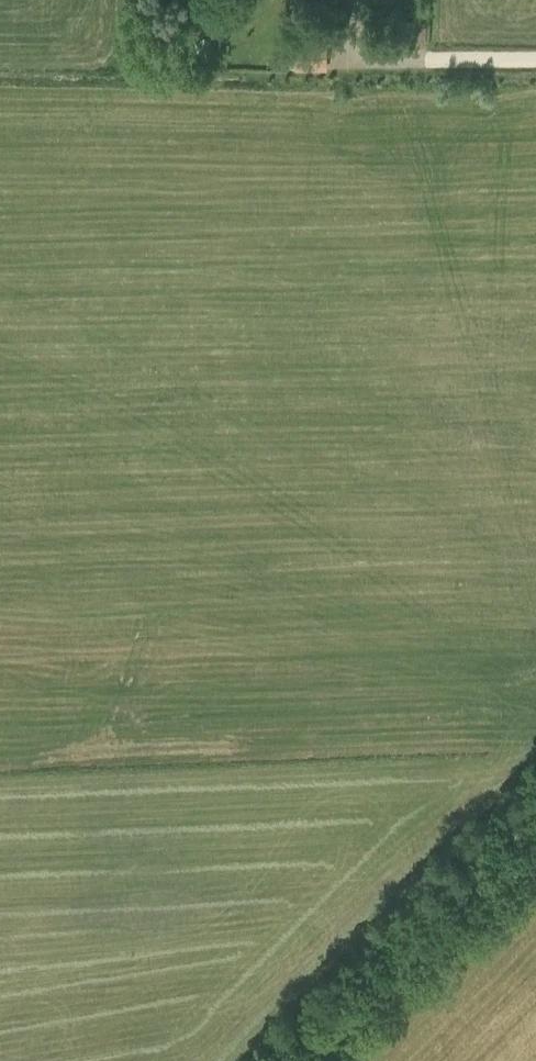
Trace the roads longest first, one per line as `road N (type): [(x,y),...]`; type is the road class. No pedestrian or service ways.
road 1 (tertiary): [(301,1060),(535,839)]

